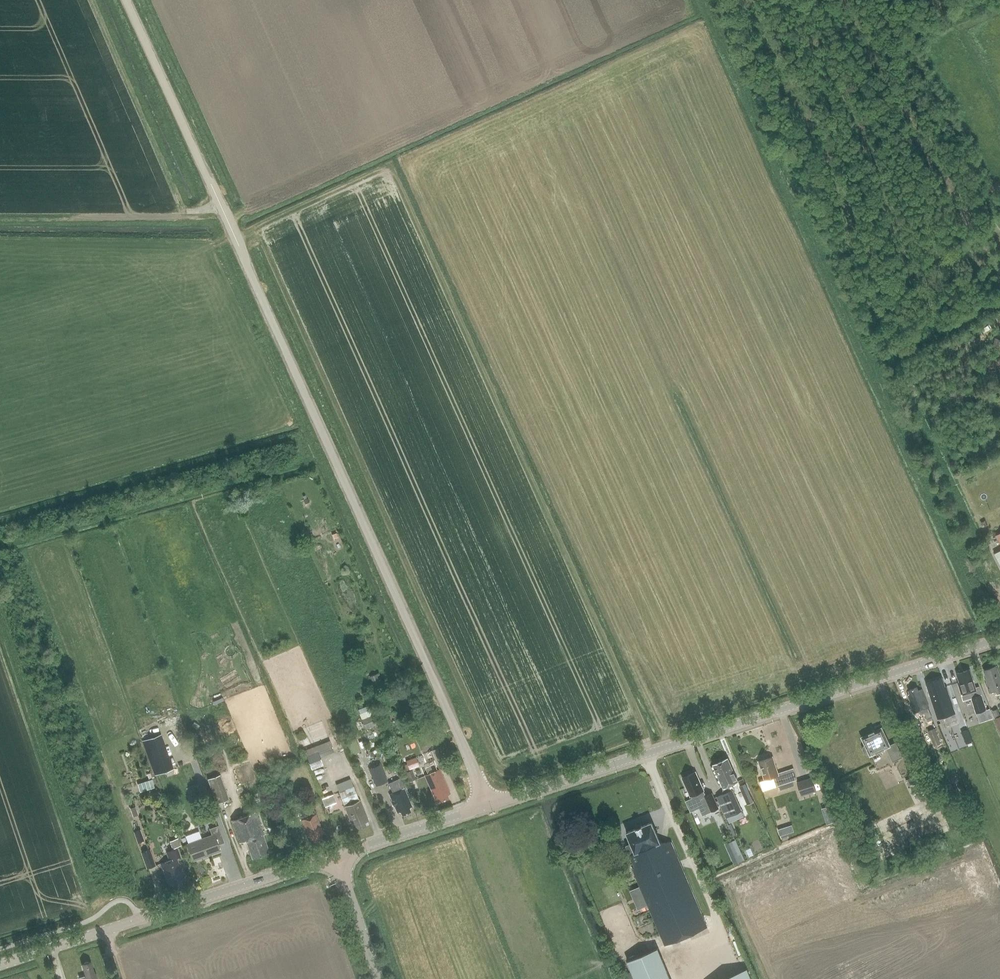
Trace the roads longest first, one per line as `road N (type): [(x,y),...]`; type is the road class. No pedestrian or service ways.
road 1 (unclassified): [(489,806),(124,0)]
road 2 (tertiary): [(489,806),(999,641)]
road 3 (tertiary): [(0,966),(335,858)]
road 4 (tertiary): [(335,858),(489,806)]
road 5 (tertiary): [(378,978),(335,858)]

